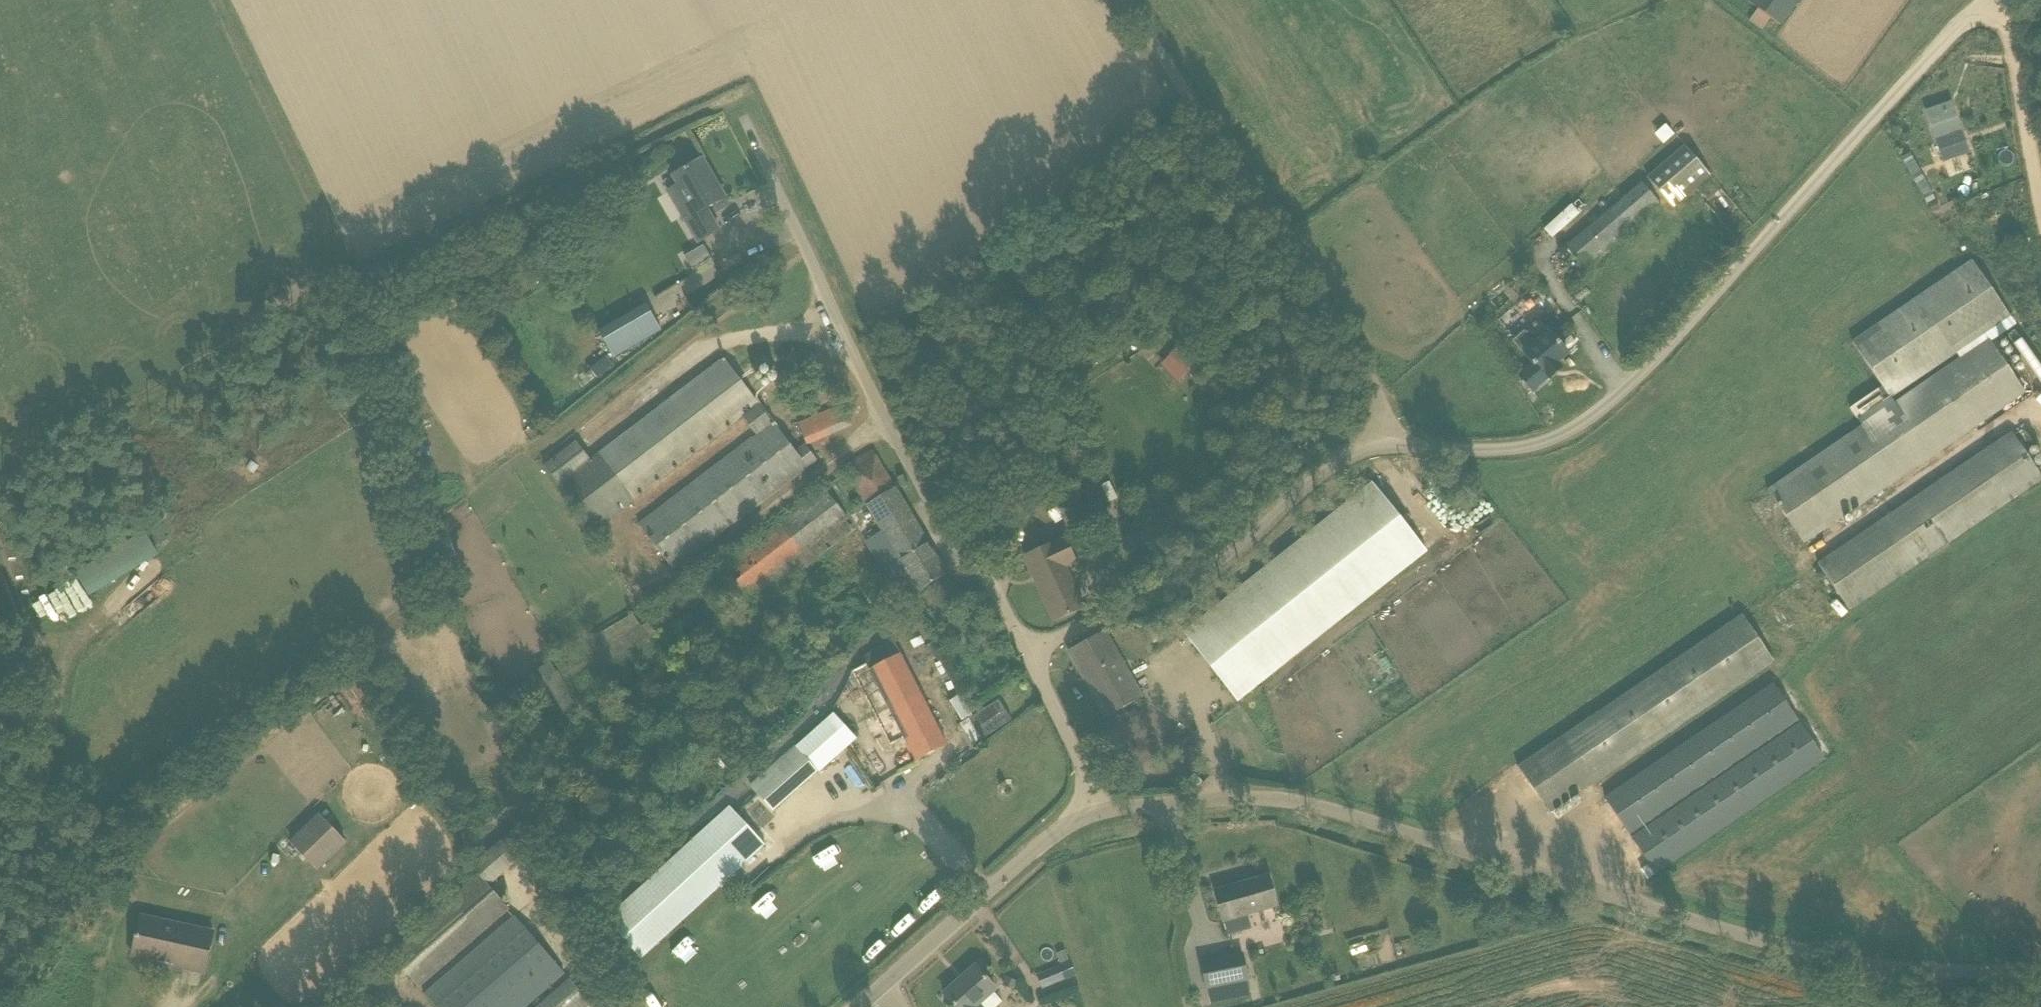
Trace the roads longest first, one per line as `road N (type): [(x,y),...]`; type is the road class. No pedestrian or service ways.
road 1 (unclassified): [(1093,812),(1078,758),(1030,653),(1181,590),(1337,462),(1384,436),(1425,449),(1537,445),(1601,410),(1984,0)]
road 2 (unclassified): [(2040,972),(1839,961),(1287,799),(1093,812)]
road 3 (unclassified): [(892,979),(1054,834),(1093,812)]
road 4 (track): [(2040,210),(2008,0)]
road 5 (track): [(52,708),(0,550)]

